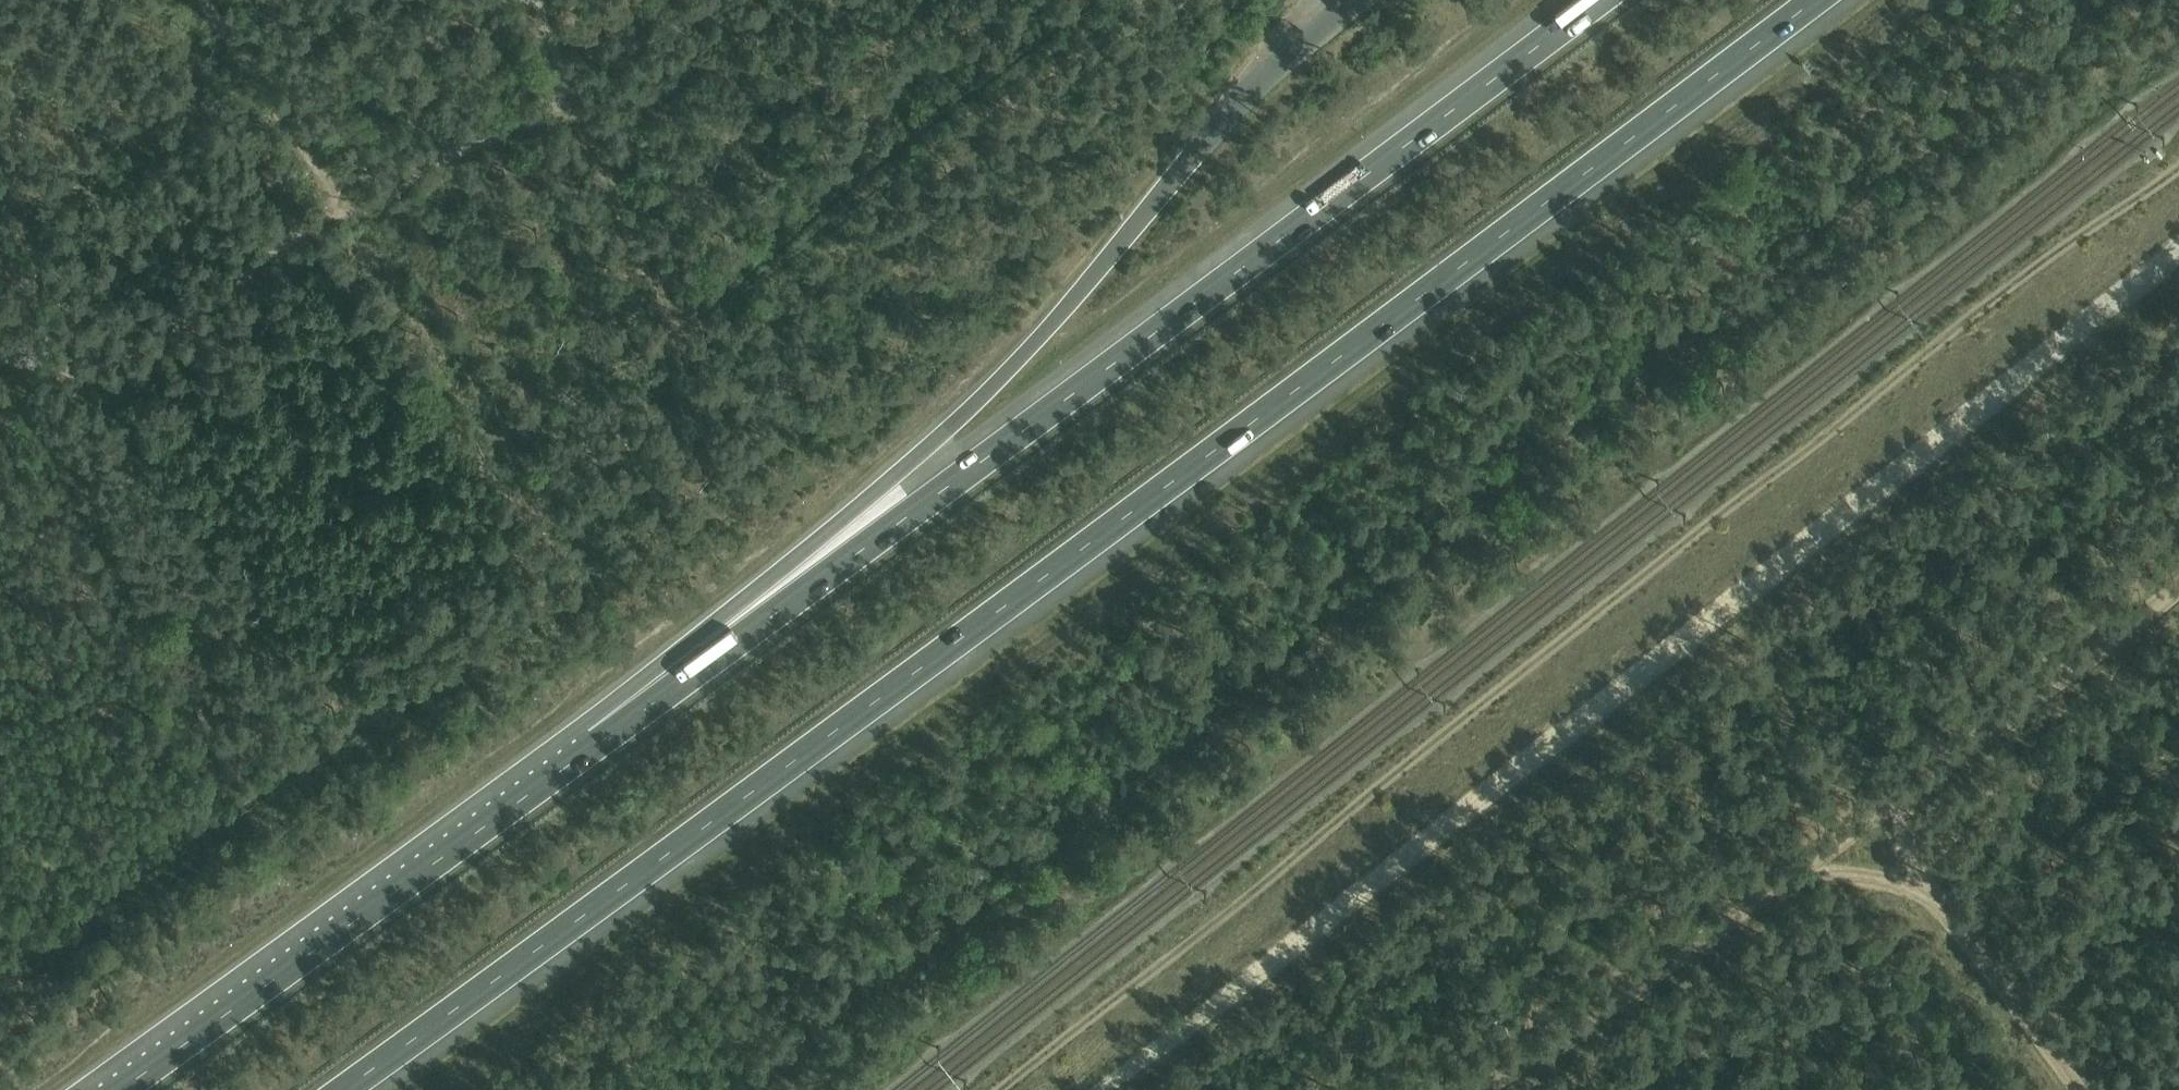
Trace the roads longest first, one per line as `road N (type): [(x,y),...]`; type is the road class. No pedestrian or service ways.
road 1 (motorway): [(343,1089),(917,674),(1819,0)]
road 2 (track): [(995,1089),(1995,295),(2178,167)]
road 3 (track): [(1097,1089),(2178,251)]
road 4 (motorway): [(1599,0),(598,744)]
road 5 (motorway): [(1218,125),(986,394),(598,744)]
road 6 (track): [(0,968),(589,586),(592,577),(503,444)]
road 7 (track): [(2178,579),(1829,850),(1479,1089)]
road 8 (track): [(503,444),(716,302),(853,183),(1092,0)]
road 9 (track): [(0,350),(74,373),(112,365),(224,298),(291,240),(478,143),(545,122),(567,103)]
road 10 (motorway): [(598,744),(122,1089)]
road 11 (track): [(207,0),(503,444)]
road 12 (track): [(673,331),(567,103)]

